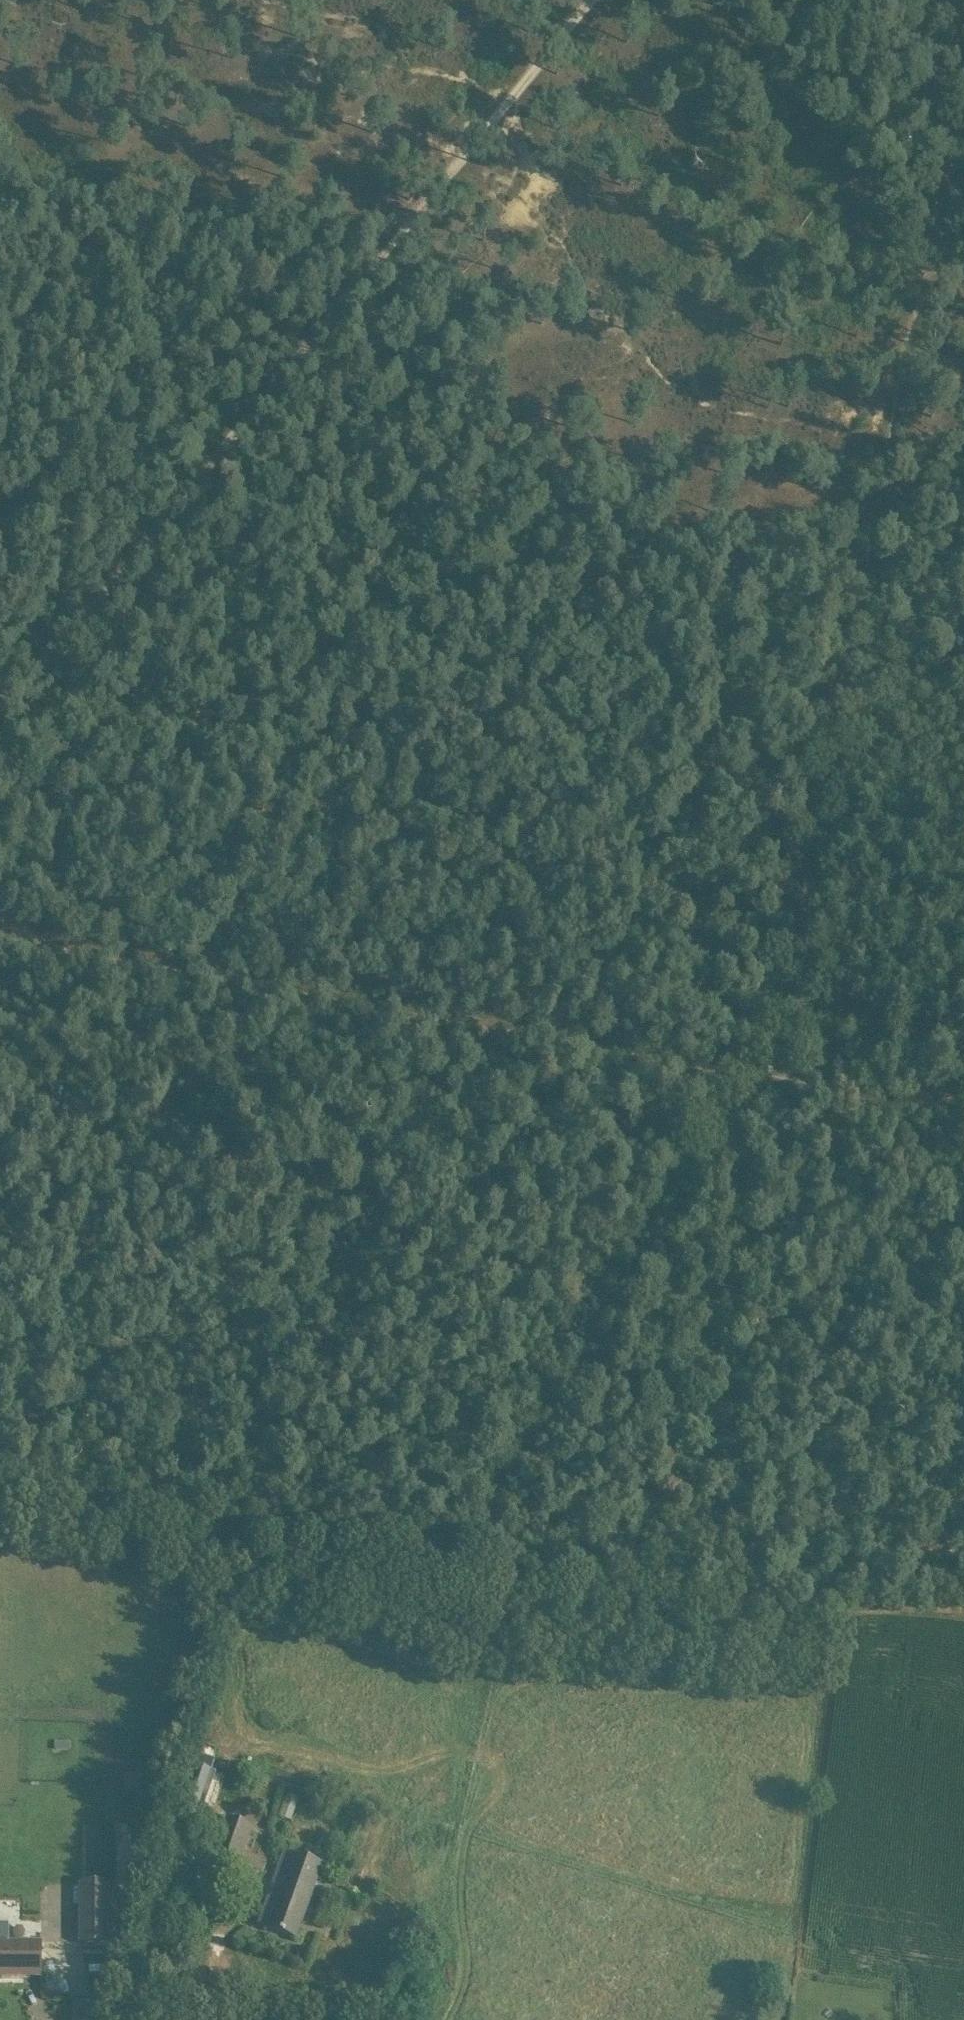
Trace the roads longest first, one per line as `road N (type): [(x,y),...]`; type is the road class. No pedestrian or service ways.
road 1 (track): [(459,1544),(697,1125),(756,1058),(923,229)]
road 2 (track): [(963,1548),(820,1542),(557,1551),(429,1544),(197,1511),(0,1471)]
road 3 (track): [(0,707),(581,0)]
road 4 (track): [(30,944),(686,1061),(756,1058)]
road 5 (track): [(939,41),(920,179),(923,229),(963,264)]
road 6 (track): [(799,0),(939,41)]

